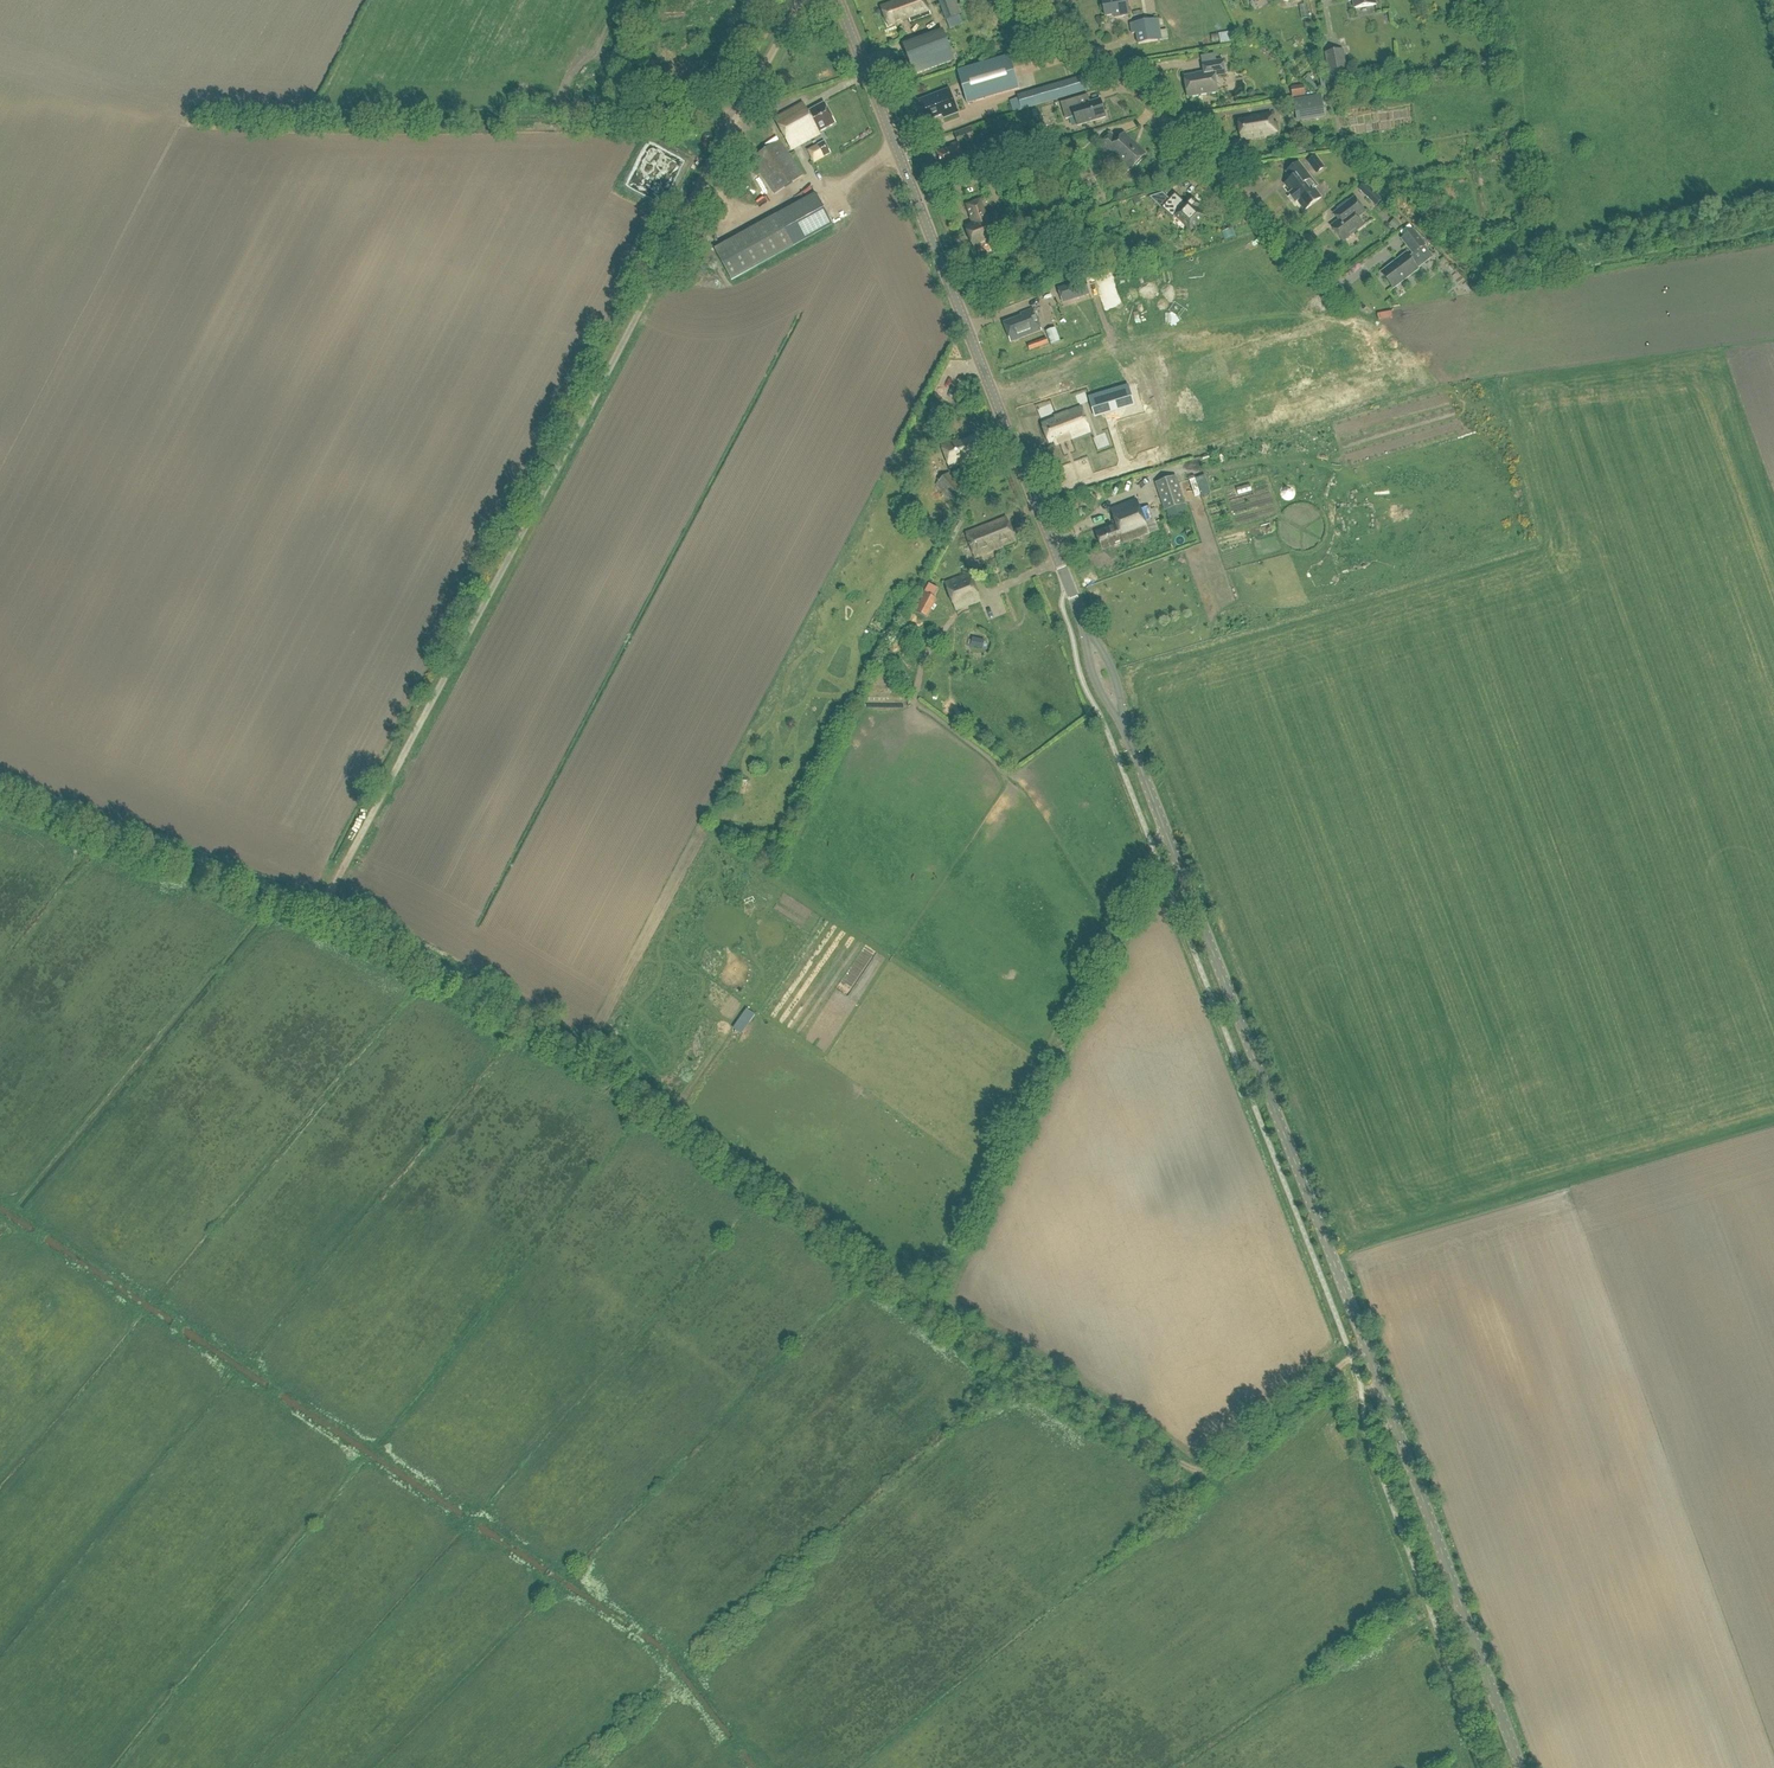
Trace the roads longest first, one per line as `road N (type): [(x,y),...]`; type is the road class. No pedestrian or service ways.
road 1 (track): [(323,908),(469,980),(626,1077),(925,1297),(1200,1475),(1352,1360)]
road 2 (tertiary): [(1521,1767),(1379,1379),(1117,710)]
road 3 (track): [(323,908),(703,180)]
road 4 (tertiary): [(1091,643),(836,0)]
road 5 (unknown): [(882,1767),(1069,1617),(1216,1533),(1232,1506),(1210,1475)]
road 6 (residential): [(1372,312),(1047,12)]
road 7 (track): [(0,790),(323,908)]
road 8 (unclassified): [(703,180),(803,0)]

